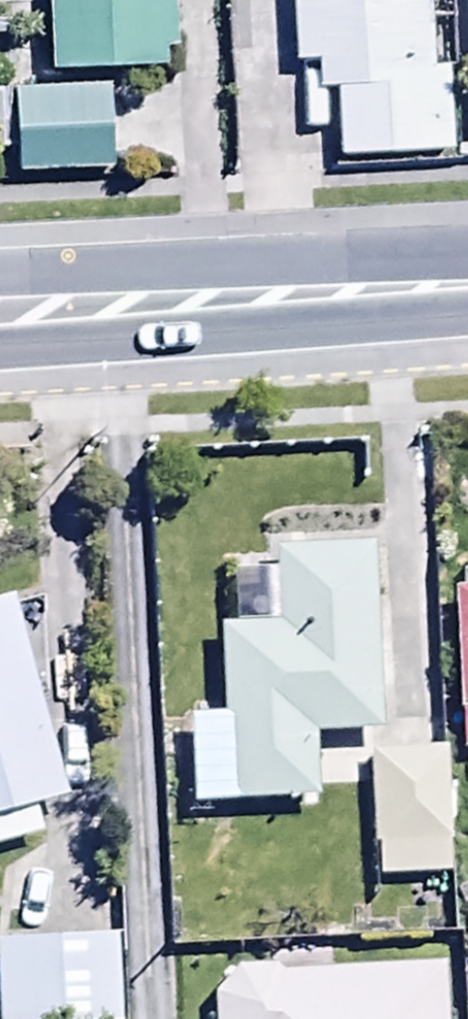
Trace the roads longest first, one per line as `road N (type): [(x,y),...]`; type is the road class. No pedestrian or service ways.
road 1 (trunk): [(0,298),(467,275)]

